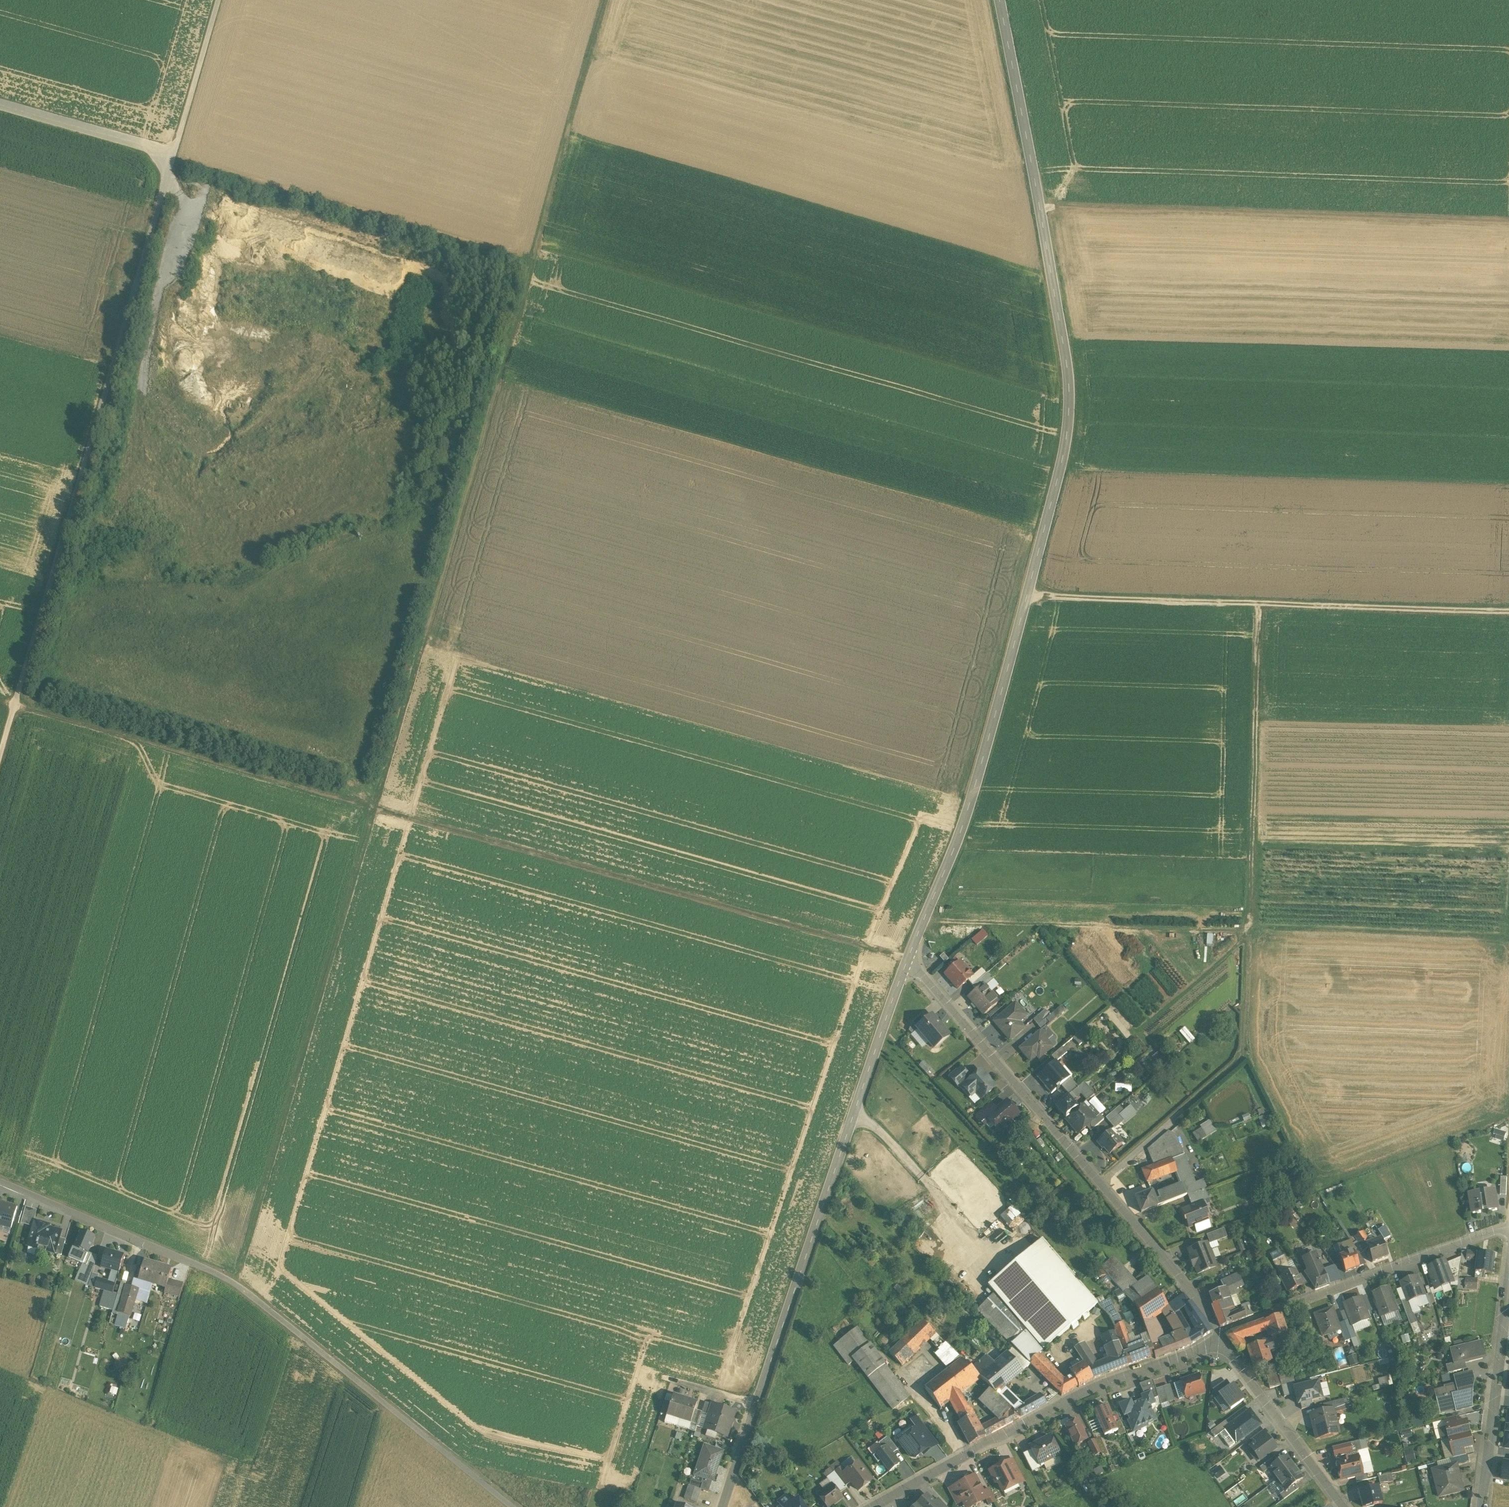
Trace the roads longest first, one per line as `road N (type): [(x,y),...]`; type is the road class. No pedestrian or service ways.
road 1 (track): [(234,1284),(374,811),(906,963)]
road 2 (tertiary): [(1003,0),(1069,378),(1068,440),(968,808),(906,963)]
road 3 (track): [(374,811),(605,0)]
road 4 (track): [(1266,609),(1251,1055),(1100,1183)]
road 5 (track): [(173,156),(0,757)]
road 6 (unclassified): [(0,1182),(234,1284),(508,1506)]
road 7 (tertiary): [(906,963),(722,1506)]
road 8 (residential): [(1219,1336),(1201,1303),(926,977),(906,963)]
road 9 (track): [(1029,599),(1508,611)]
road 10 (track): [(1042,212),(1508,222)]
road 11 (residential): [(1219,1336),(1056,1406),(869,1506)]
road 12 (track): [(374,811),(14,708)]
road 13 (residential): [(1508,1229),(1219,1336)]
road 14 (residential): [(1481,1506),(1508,1279)]
road 15 (track): [(853,1112),(879,1127),(1005,1262)]
road 16 (residential): [(1347,1506),(1219,1336)]
road 17 (track): [(218,0),(173,156)]

